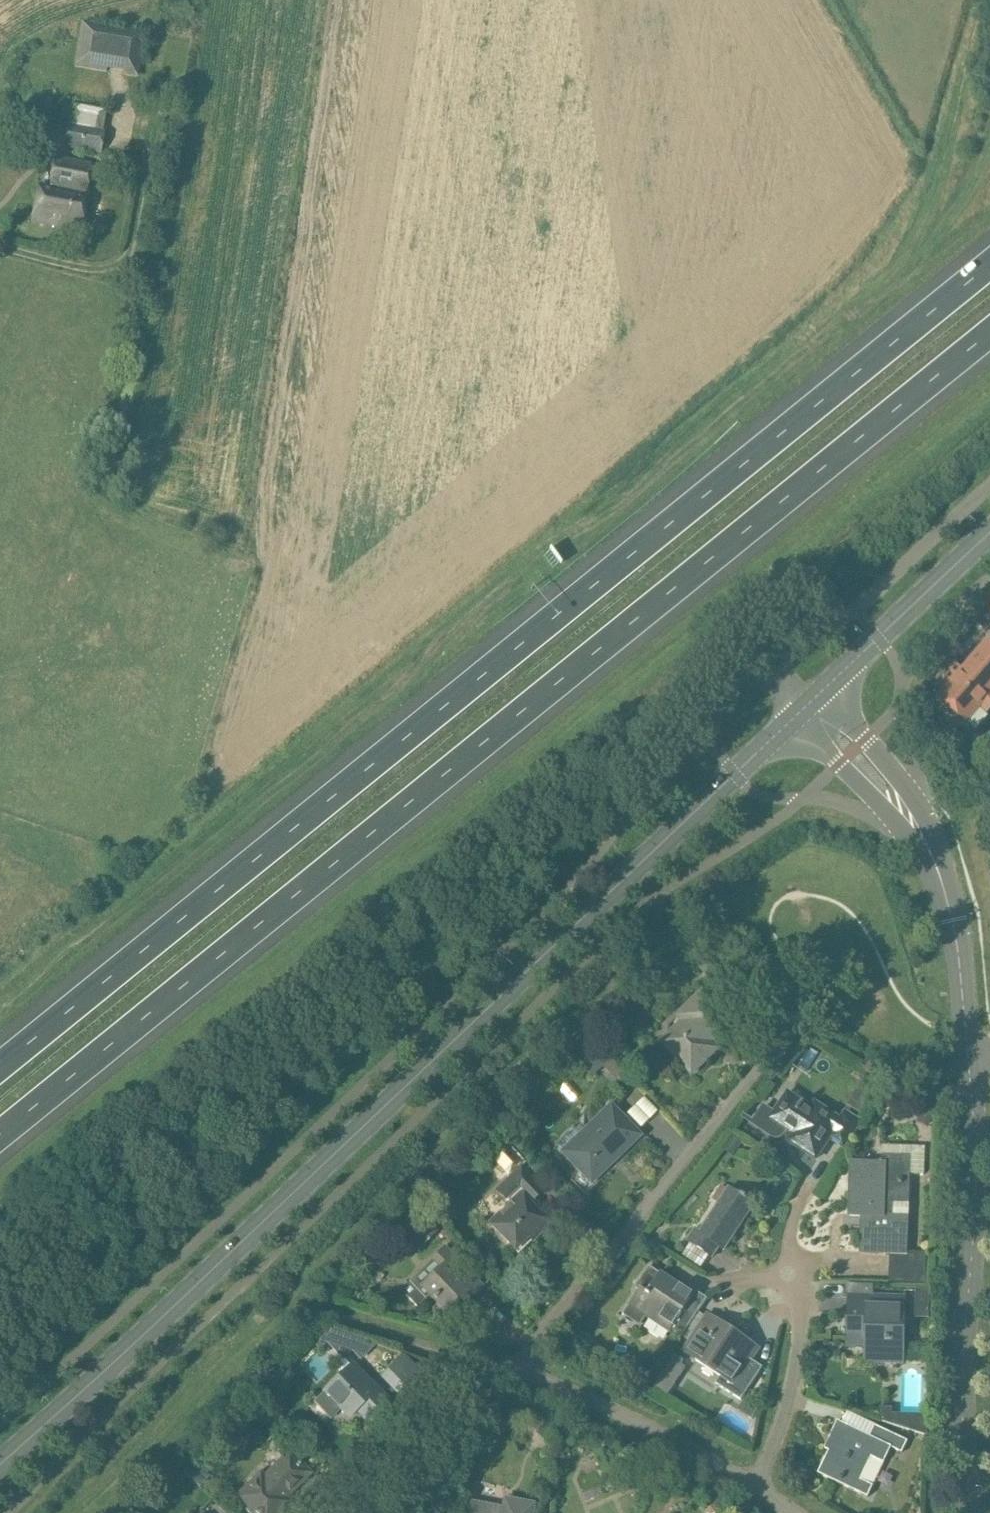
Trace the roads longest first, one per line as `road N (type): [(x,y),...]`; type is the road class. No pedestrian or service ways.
road 1 (motorway): [(989,264),(0,1075)]
road 2 (motorway): [(0,1136),(989,332)]
road 3 (secondary): [(0,1463),(220,1269),(807,706)]
road 4 (residential): [(515,1366),(817,991)]
road 5 (residential): [(971,1512),(959,1378),(974,1157),(969,1063)]
road 6 (residential): [(969,1063),(939,875),(915,826),(807,706)]
road 7 (residential): [(807,706),(756,661),(791,636),(847,617),(989,490)]
road 8 (residential): [(757,1485),(515,1366)]
road 9 (secondary): [(807,706),(989,534)]
road 10 (residential): [(757,1485),(793,1388),(802,1319),(789,1273)]
road 11 (residential): [(365,1512),(494,1371),(515,1366)]

